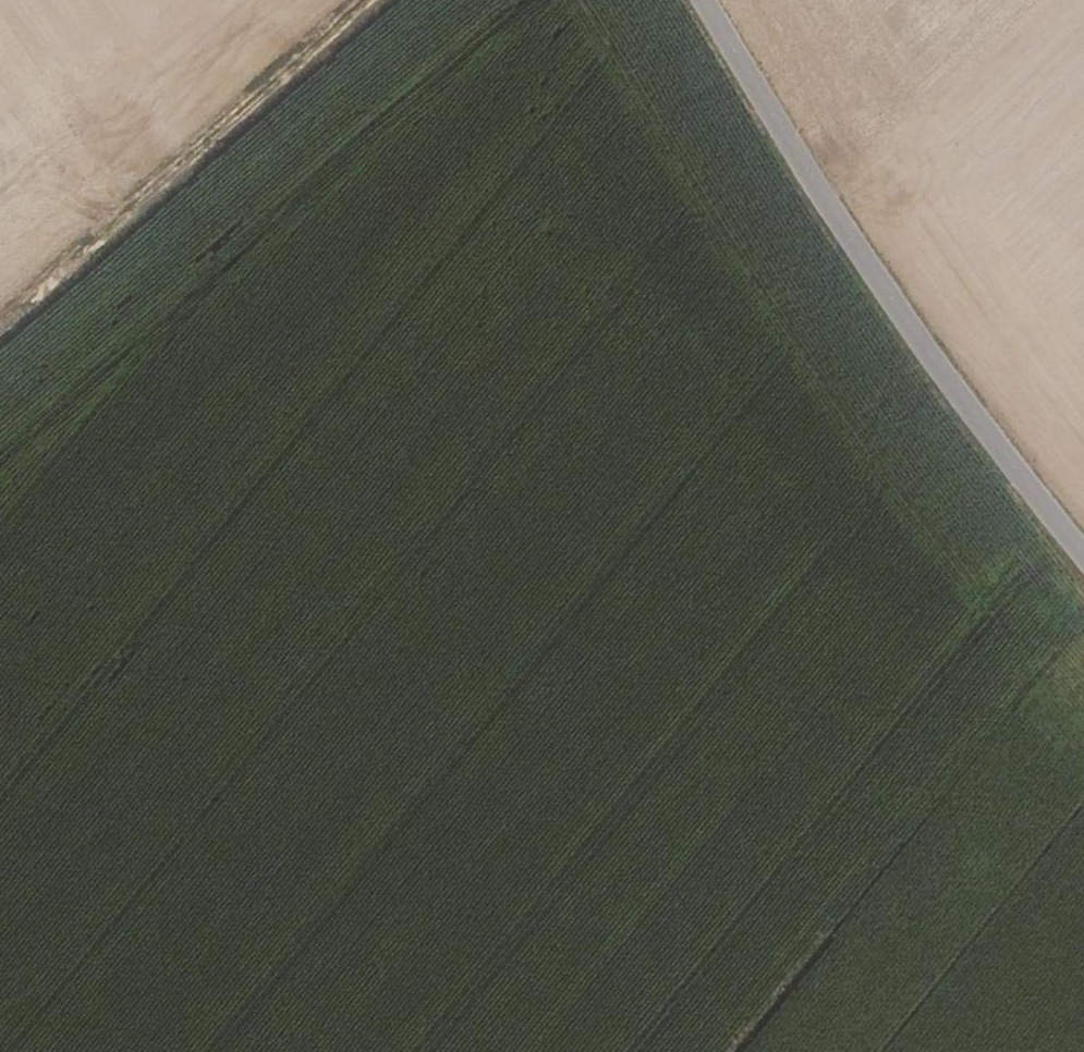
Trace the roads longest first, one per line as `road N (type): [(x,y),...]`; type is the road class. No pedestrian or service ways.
road 1 (unclassified): [(1083,536),(860,217),(724,0)]
road 2 (track): [(365,0),(0,324)]

